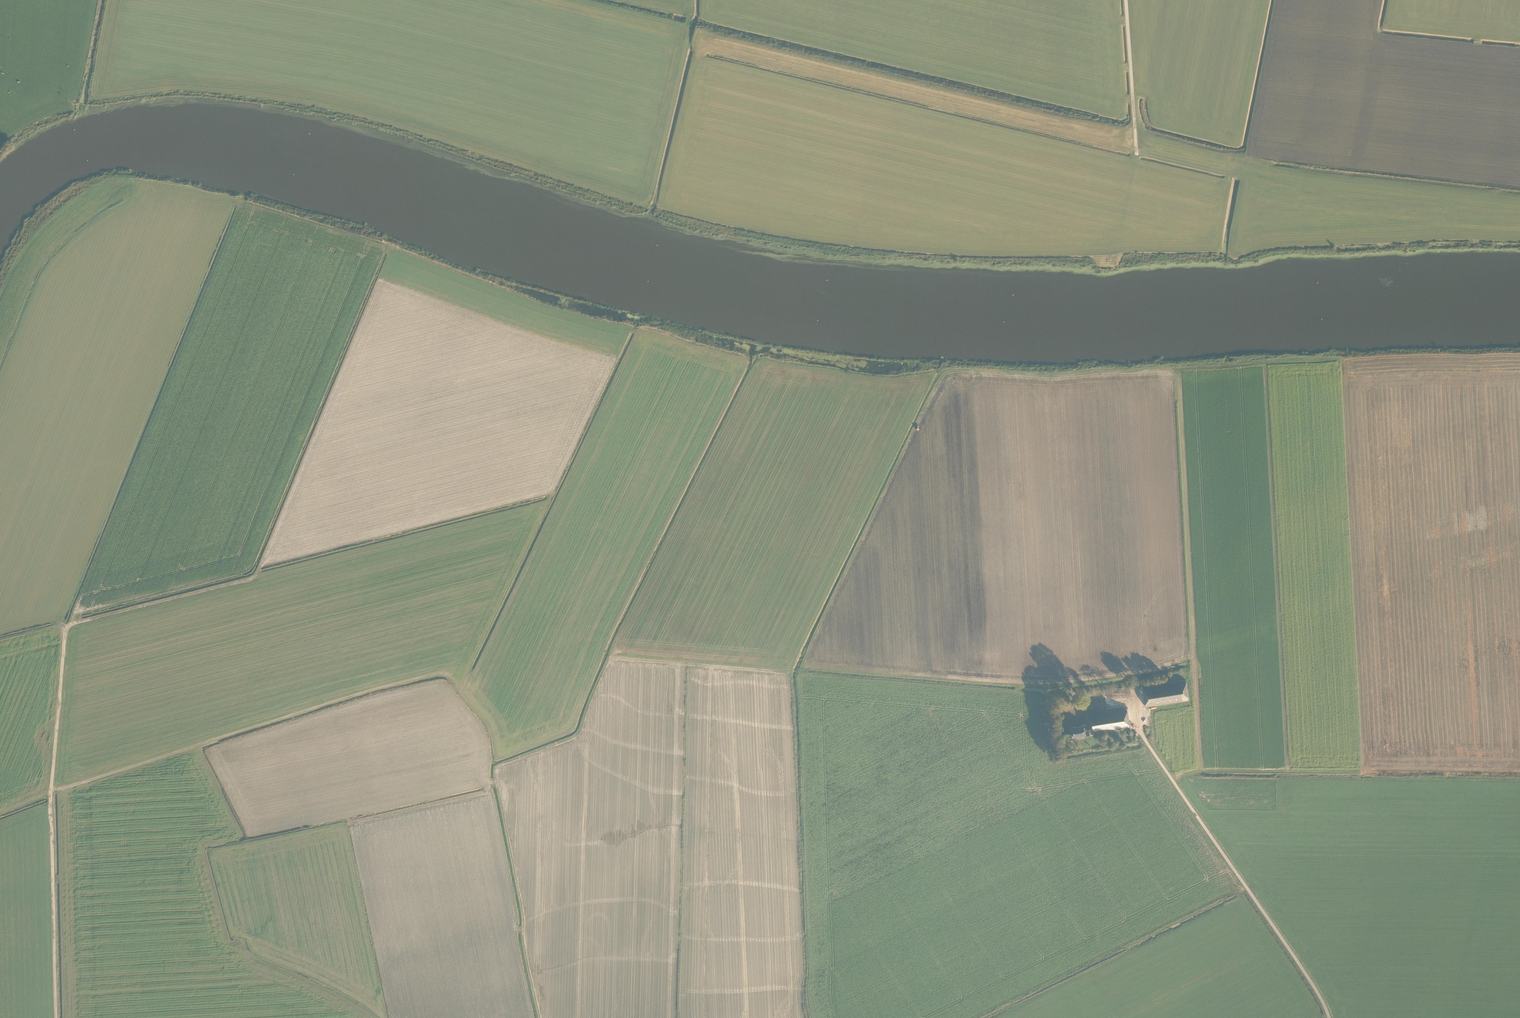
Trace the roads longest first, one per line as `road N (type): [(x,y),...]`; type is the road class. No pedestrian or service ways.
road 1 (unclassified): [(1330,1017),(1144,737)]
road 2 (track): [(1126,0),(1137,149)]

